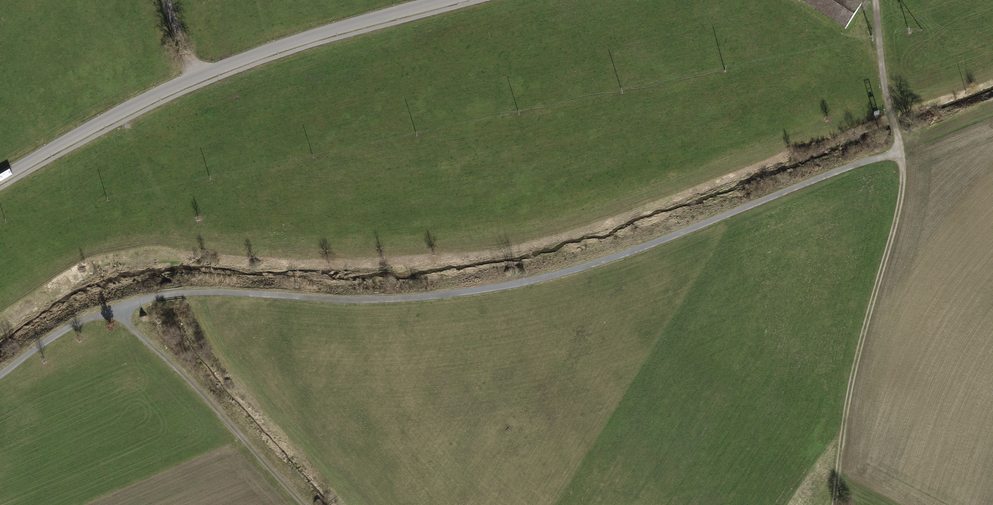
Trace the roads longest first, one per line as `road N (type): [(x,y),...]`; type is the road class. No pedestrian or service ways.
road 1 (track): [(0,374),(77,322),(156,298),(258,292),(345,301),(448,296),(536,280),(619,258),(877,158),(902,156)]
road 2 (track): [(834,504),(848,400),(899,217),(905,168),(882,80),(877,0)]
road 3 (tertiary): [(0,177),(196,78),(453,0)]
road 4 (track): [(112,309),(186,372),(307,504)]

